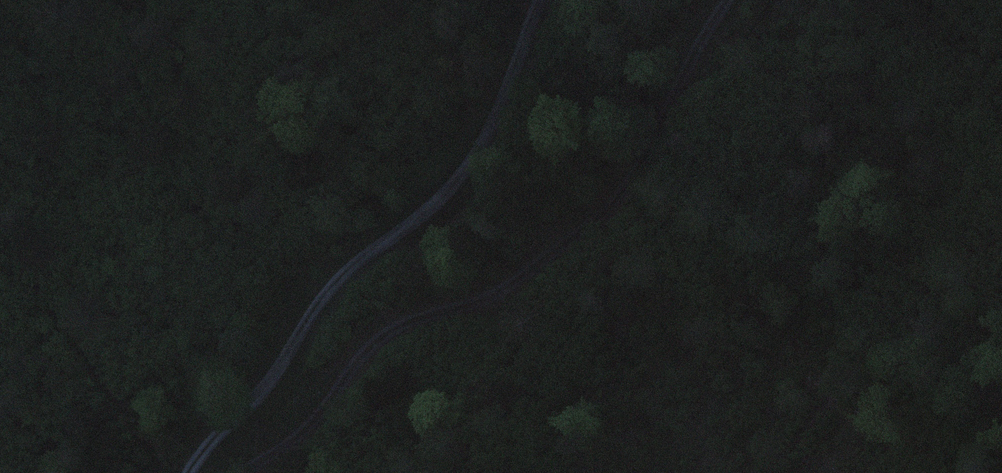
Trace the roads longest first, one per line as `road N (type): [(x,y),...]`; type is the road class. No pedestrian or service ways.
road 1 (track): [(241,472),(305,429),(382,338),(520,280),(599,219),(637,172),(732,0)]
road 2 (track): [(188,472),(266,390),(338,279),(464,174),(540,0)]

